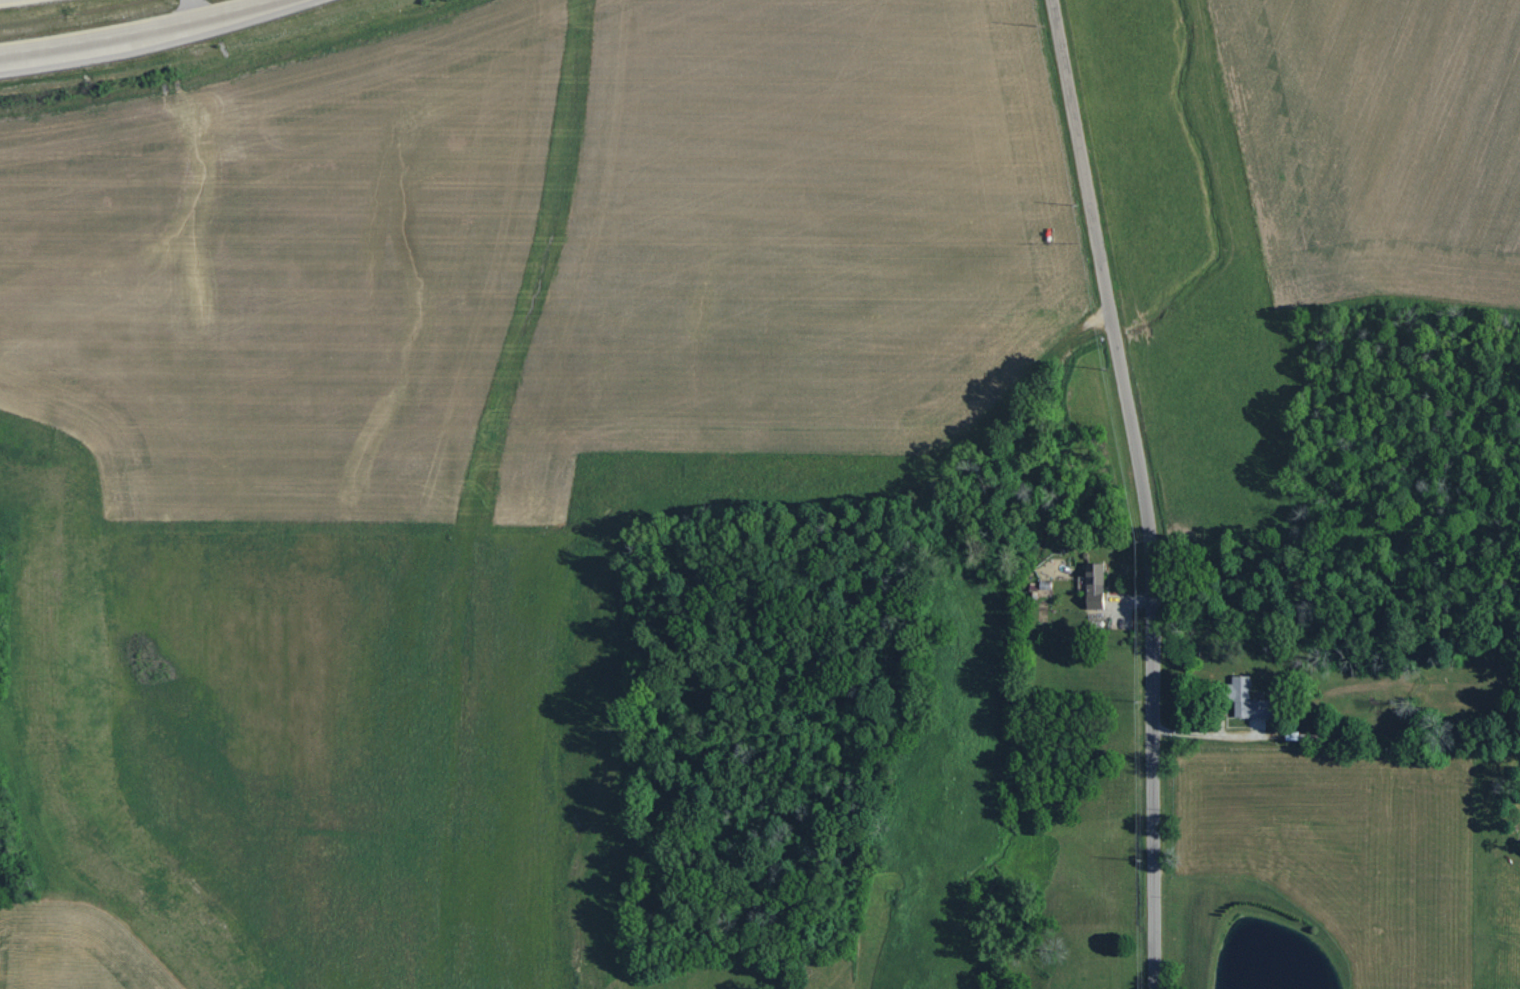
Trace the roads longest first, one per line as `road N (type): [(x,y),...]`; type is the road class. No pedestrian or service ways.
road 1 (residential): [(1150,988),(1149,526),(1050,0)]
road 2 (trunk): [(0,62),(299,0)]

